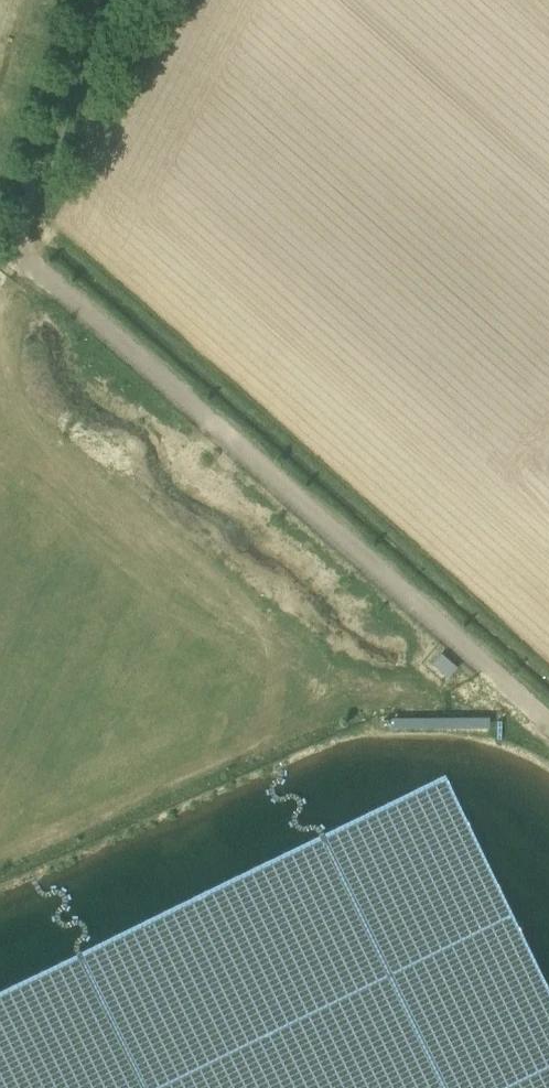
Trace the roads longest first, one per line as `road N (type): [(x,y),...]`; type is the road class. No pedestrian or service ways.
road 1 (unclassified): [(97,0),(12,244),(548,720)]

